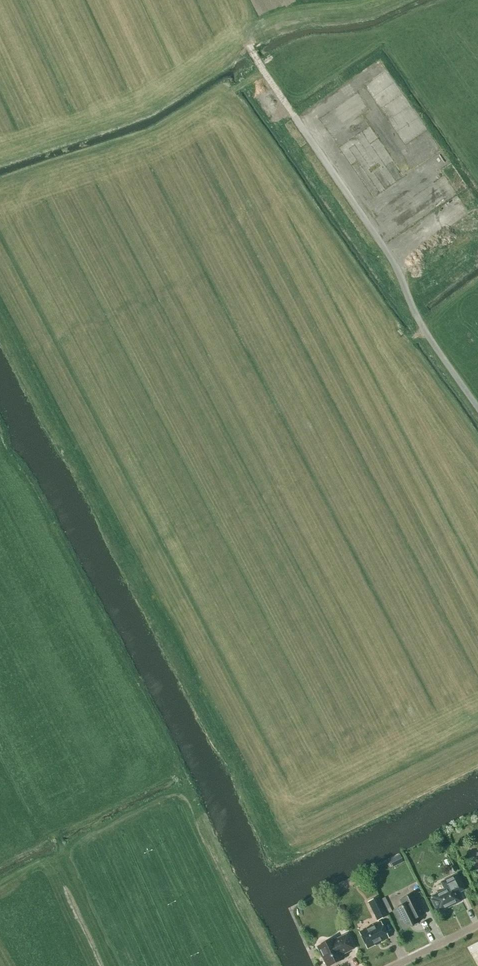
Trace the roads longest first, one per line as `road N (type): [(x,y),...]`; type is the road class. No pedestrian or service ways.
road 1 (track): [(477,408),(424,329),(396,266),(249,49)]

